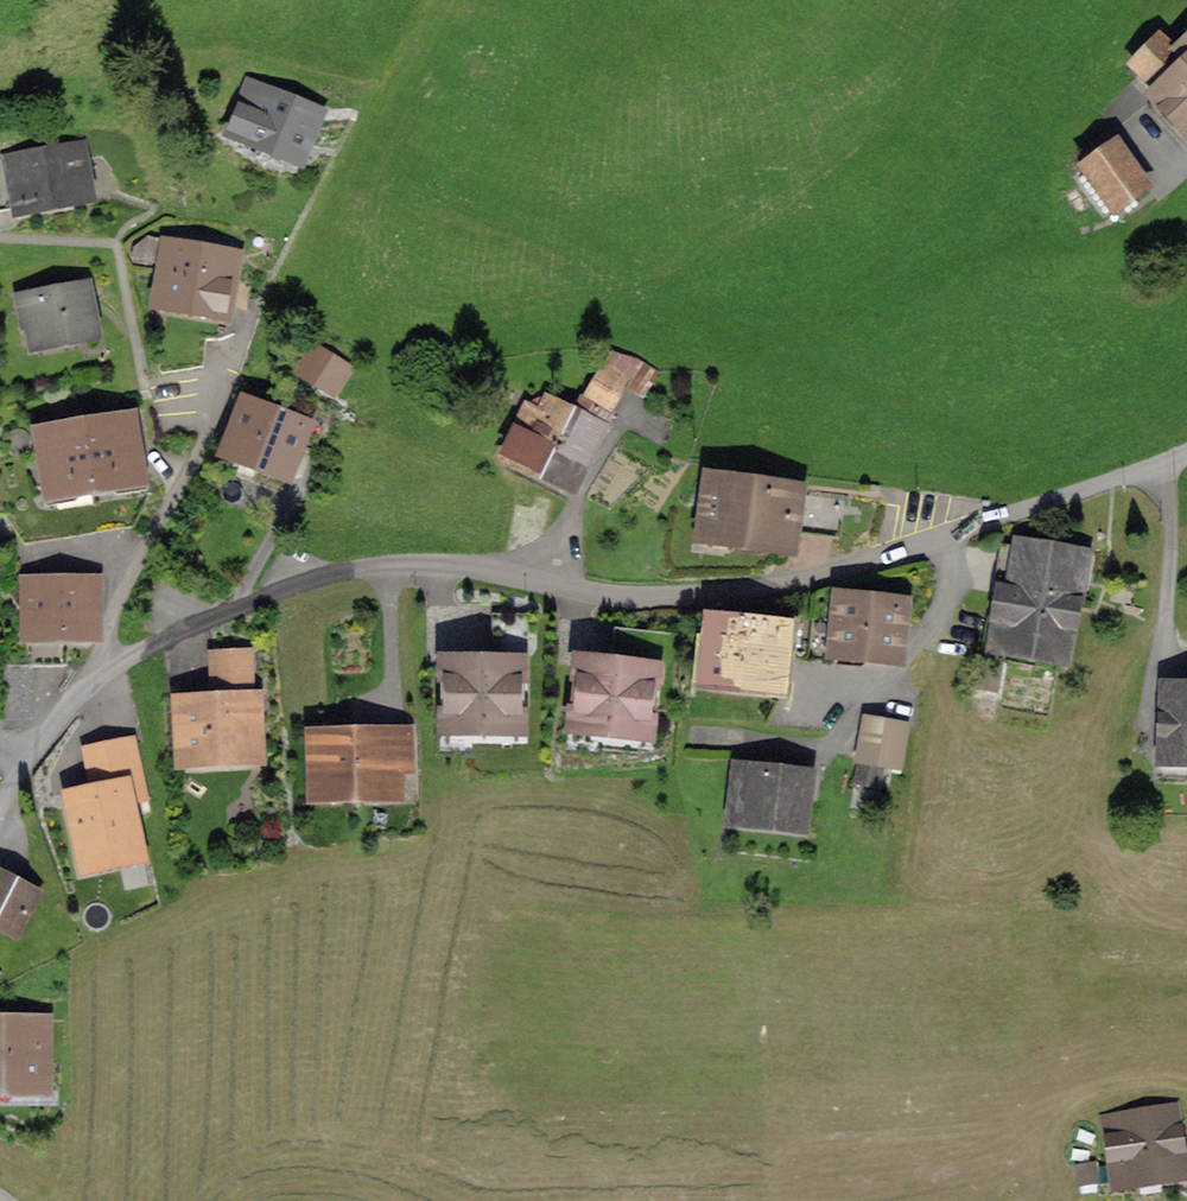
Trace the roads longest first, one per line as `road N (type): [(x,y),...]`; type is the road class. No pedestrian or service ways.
road 1 (residential): [(29,754),(71,703),(125,660),(320,576),(414,563),(622,597),(741,595),(1186,452)]

